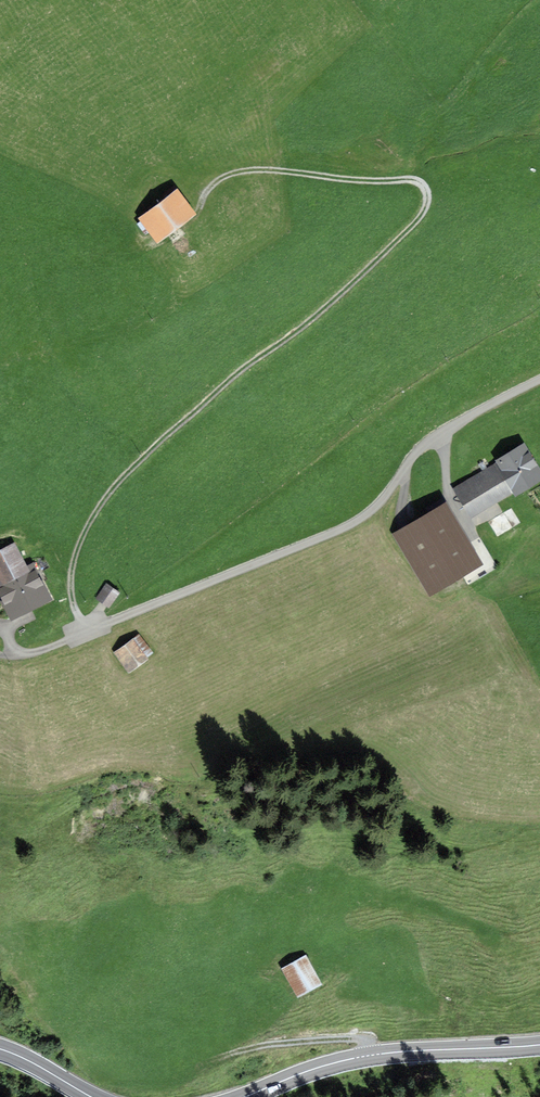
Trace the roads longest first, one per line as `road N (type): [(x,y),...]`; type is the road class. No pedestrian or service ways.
road 1 (track): [(200,207),(214,184),(253,171),(415,181),(426,204),(332,302),(234,376),(111,491),(72,566),(71,594),(85,633)]
road 2 (residential): [(0,656),(41,652),(351,524),(385,498),(440,433),(539,379)]
road 3 (primary): [(240,1096),(356,1057),(539,1044)]

